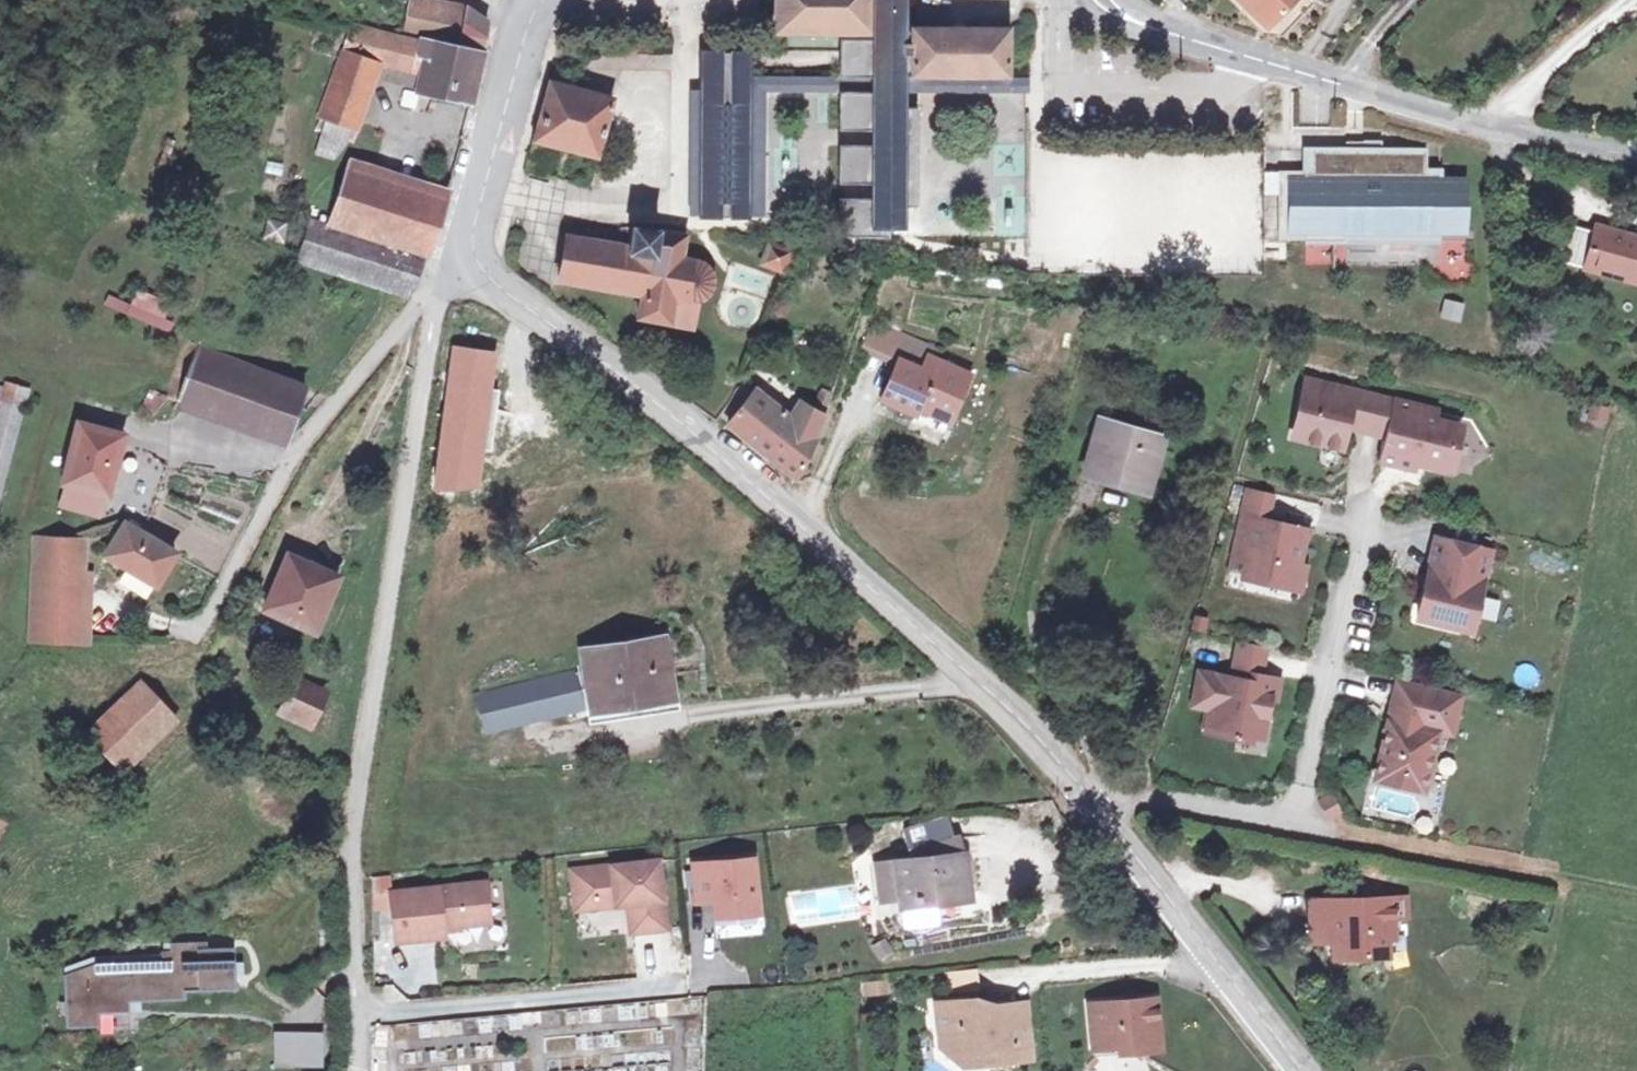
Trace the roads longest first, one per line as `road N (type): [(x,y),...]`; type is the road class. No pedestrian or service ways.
road 1 (secondary): [(1073,782),(974,679),(803,527),(611,368),(488,284),(469,258)]
road 2 (residential): [(441,283),(378,643),(358,849),(357,1070)]
road 3 (residential): [(1073,782),(1269,823),(1299,811),(1363,514)]
road 4 (unclassified): [(1149,27),(1335,83),(1636,153)]
road 5 (residential): [(441,283),(324,418),(274,491),(205,627),(174,630),(138,618)]
road 6 (secondary): [(1304,1070),(1073,782)]
road 7 (secondary): [(469,258),(527,29),(544,0)]
road 8 (track): [(1298,903),(1209,882),(1153,880)]

